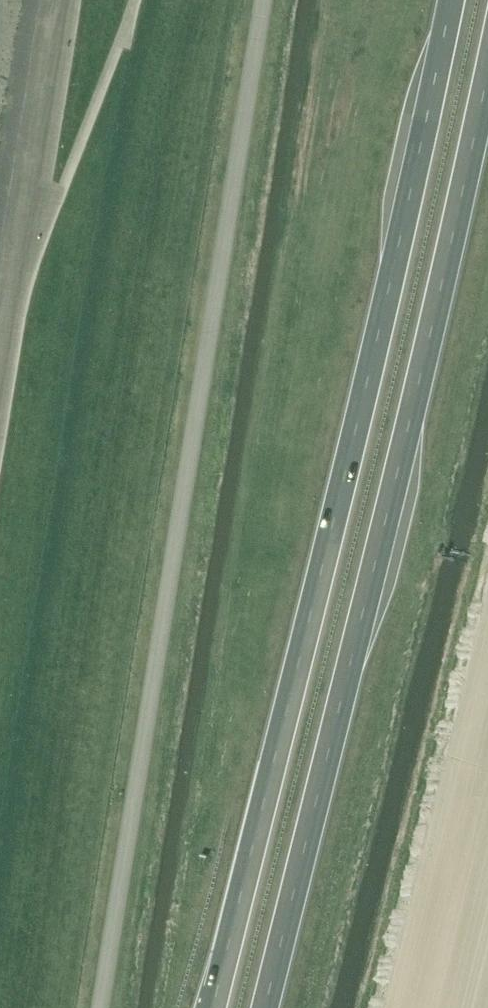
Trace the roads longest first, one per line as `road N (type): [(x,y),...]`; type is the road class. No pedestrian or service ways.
road 1 (trunk): [(445,0),(341,486),(213,1007)]
road 2 (unclassified): [(101,1007),(263,0)]
road 3 (trunk): [(259,1007),(487,37)]

